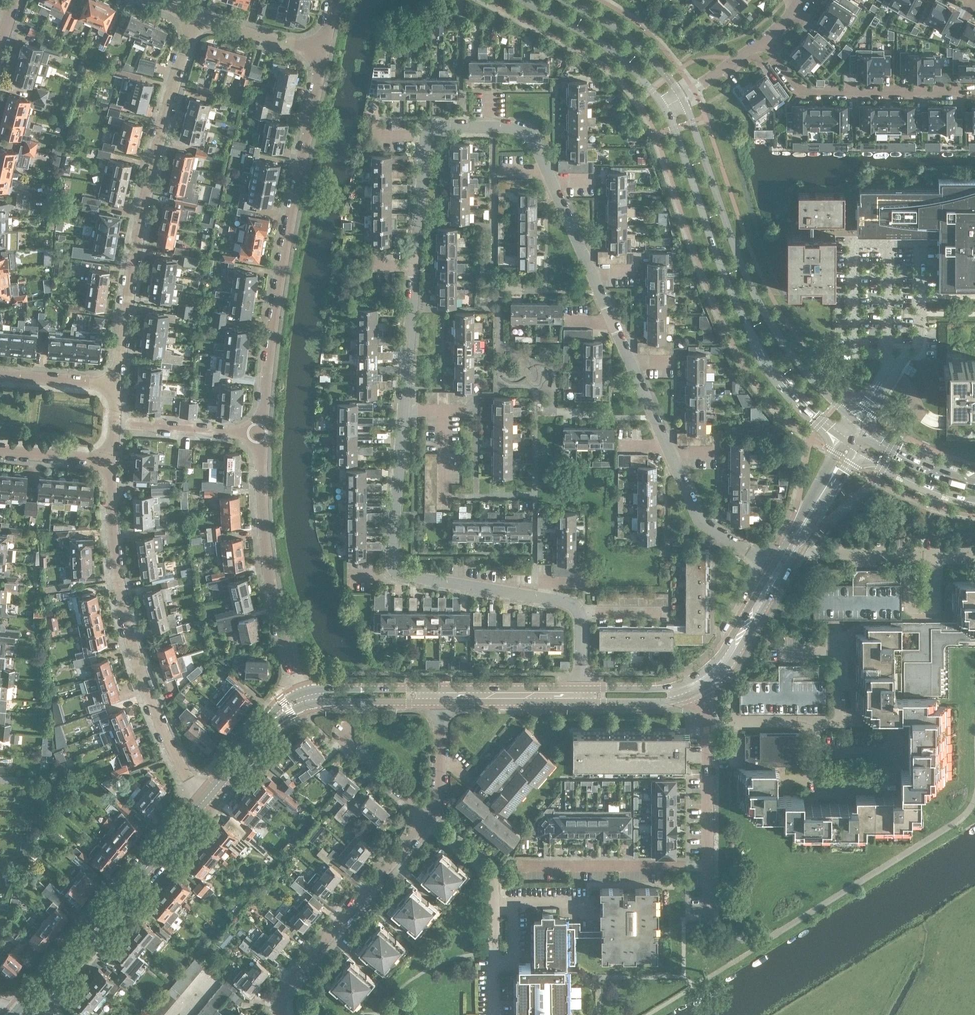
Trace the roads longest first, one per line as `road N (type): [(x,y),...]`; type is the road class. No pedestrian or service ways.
road 1 (residential): [(581,612),(563,601),(393,574),(427,137),(436,127),(530,135),(698,520),(780,567)]
road 2 (secondary): [(663,106),(721,269),(771,370),(852,443)]
road 3 (residential): [(323,53),(282,254),(259,433)]
road 4 (secondary): [(863,426),(795,360),(756,298),(681,96)]
road 5 (residential): [(117,383),(143,202),(193,16)]
road 6 (residential): [(213,791),(172,743),(126,624),(114,460)]
road 7 (tertiary): [(213,791),(33,1002)]
road 8 (residential): [(259,433),(263,533),(277,613),(310,697)]
road 9 (residential): [(283,1014),(283,988),(427,819)]
road 10 (residential): [(762,41),(795,88),(812,93),(974,95)]
road 11 (residential): [(494,1014),(495,885),(427,819)]
road 12 (residential): [(706,865),(517,866)]
road 13 (secondary): [(525,0),(608,47),(663,106)]
road 14 (secondary): [(681,96),(636,44),(568,0)]
road 15 (tertiary): [(780,567),(852,443)]
road 16 (tertiary): [(699,684),(730,653),(780,567)]
road 17 (tertiary): [(310,697),(276,715),(213,791)]
road 18 (tertiary): [(444,695),(581,695)]
road 19 (secondary): [(852,443),(913,479),(974,501)]
road 20 (residential): [(323,53),(193,16)]
road 21 (tertiary): [(444,695),(310,697)]
road 22 (residential): [(427,819),(344,743),(339,724)]
road 23 (secondary): [(974,484),(929,467),(863,426)]
road 24 (residential): [(259,433),(137,423)]

